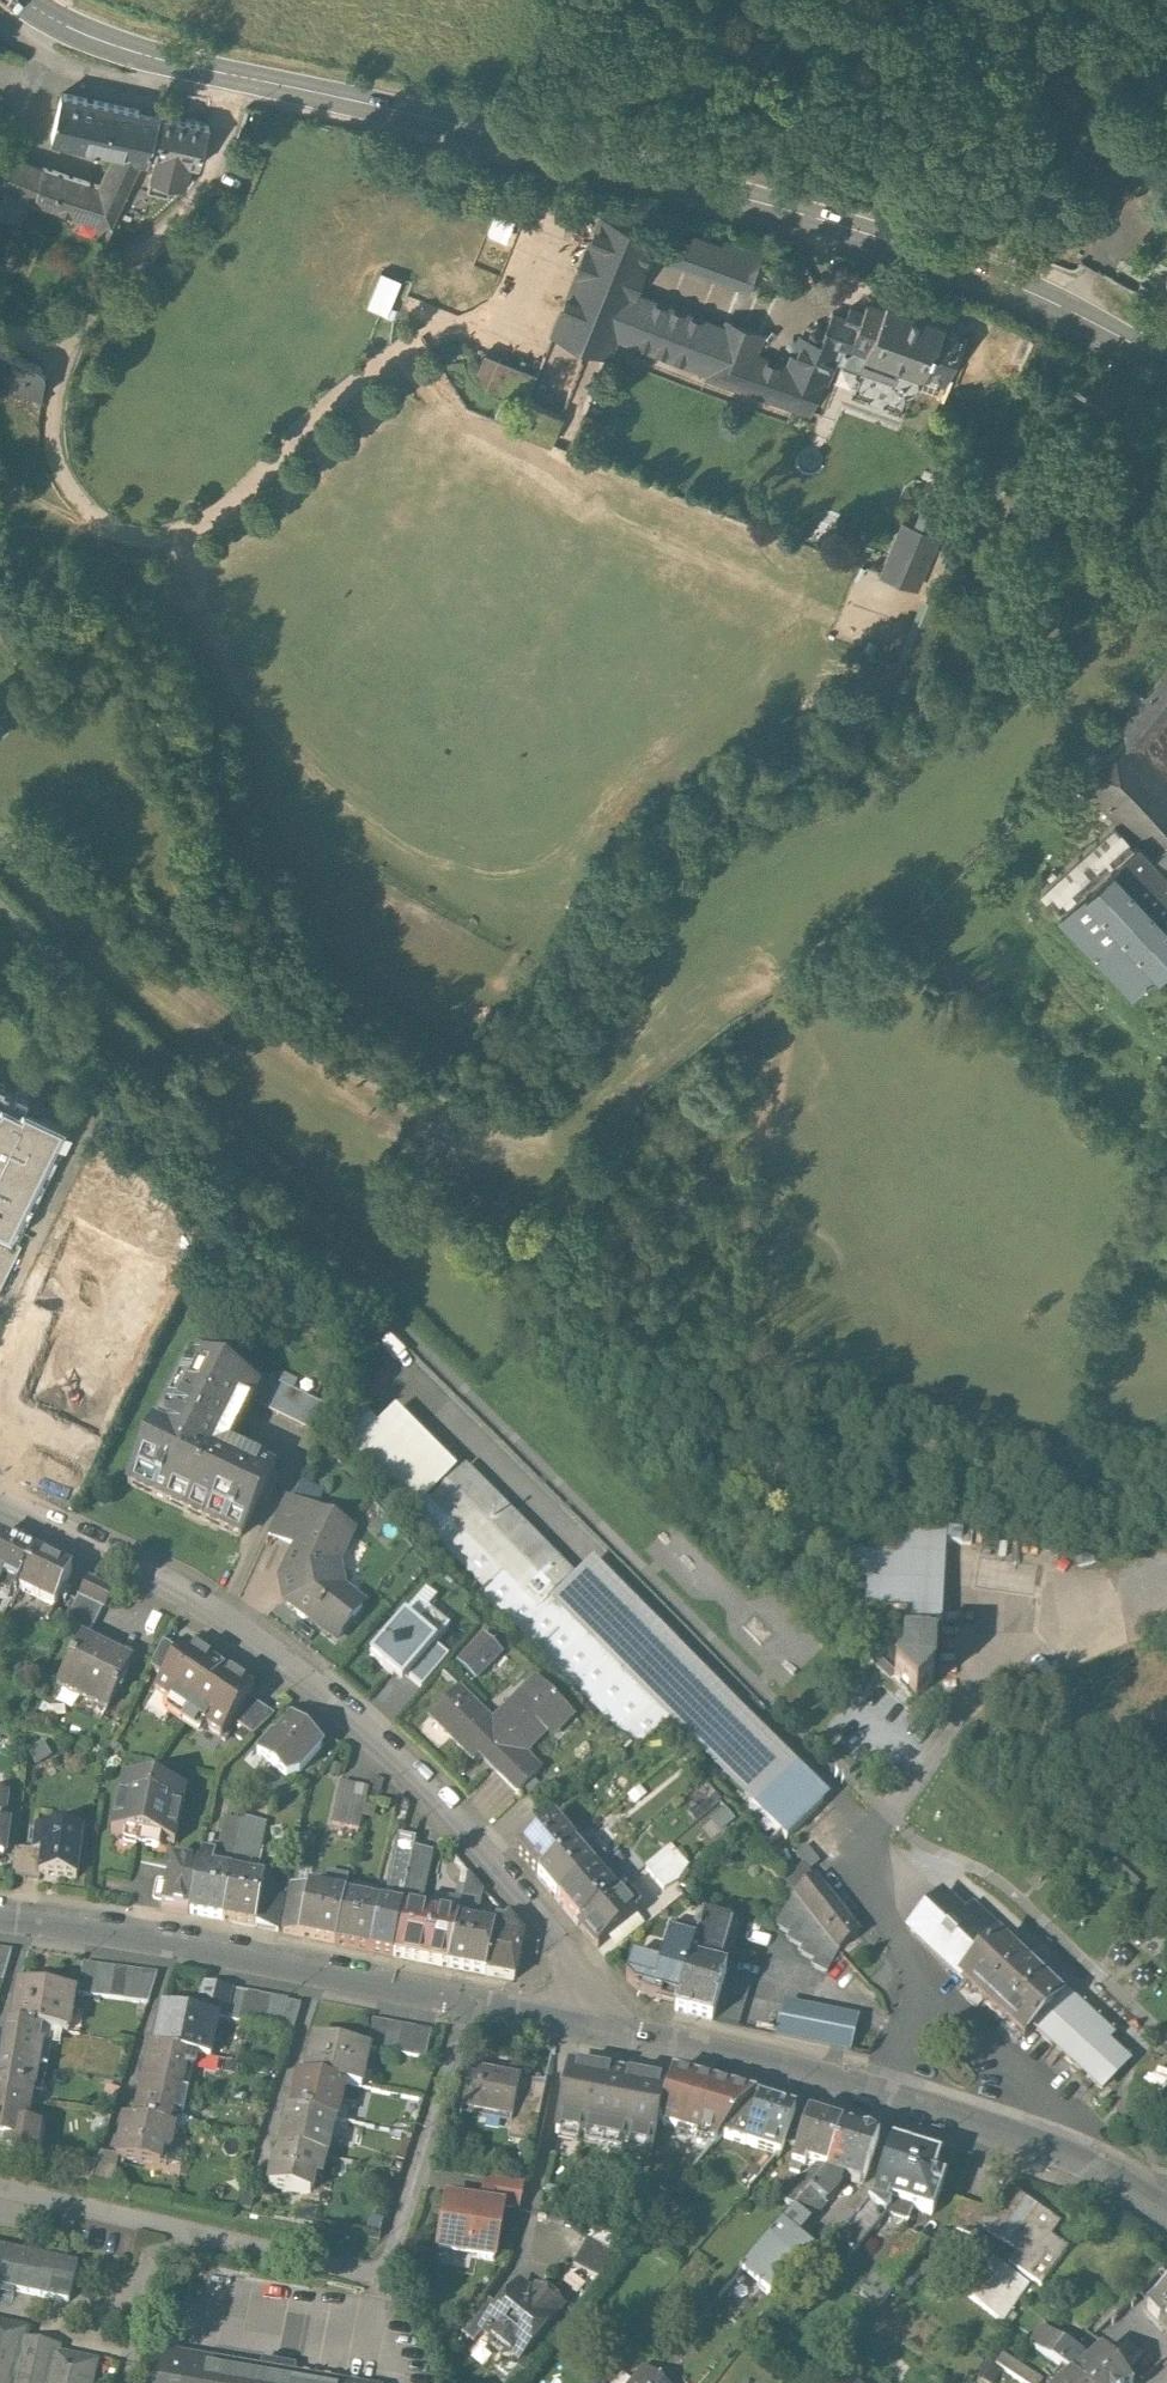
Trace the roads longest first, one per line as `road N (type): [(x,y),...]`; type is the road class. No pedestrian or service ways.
road 1 (secondary): [(14,0),(43,22),(156,69),(812,226),(1056,314),(1166,376)]
road 2 (tertiary): [(630,2035),(440,1803),(220,1609),(0,1492)]
road 3 (track): [(0,837),(67,911),(322,1093),(434,1141),(512,1148),(593,1101)]
road 4 (tertiary): [(630,2035),(314,1972),(0,1922)]
road 5 (tertiary): [(1166,2214),(1050,2149),(630,2035)]

